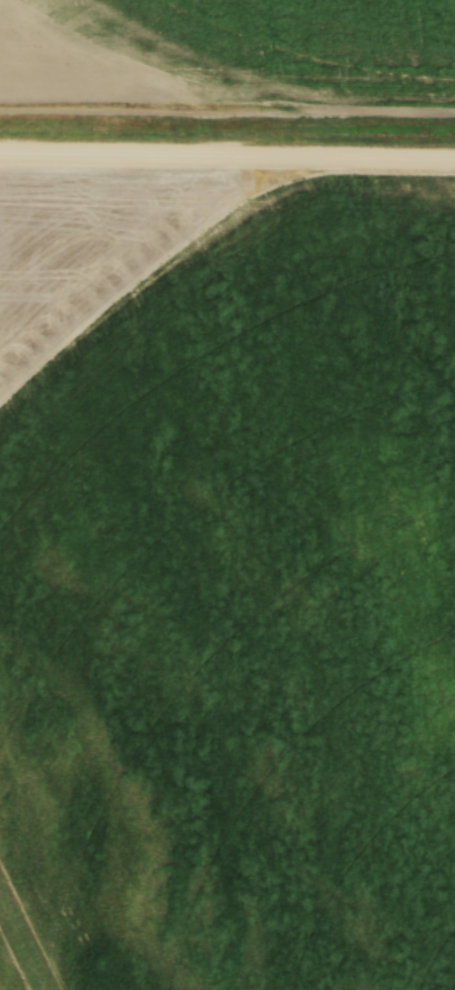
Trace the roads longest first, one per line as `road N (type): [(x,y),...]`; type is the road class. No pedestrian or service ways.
road 1 (residential): [(454,161),(0,154)]

